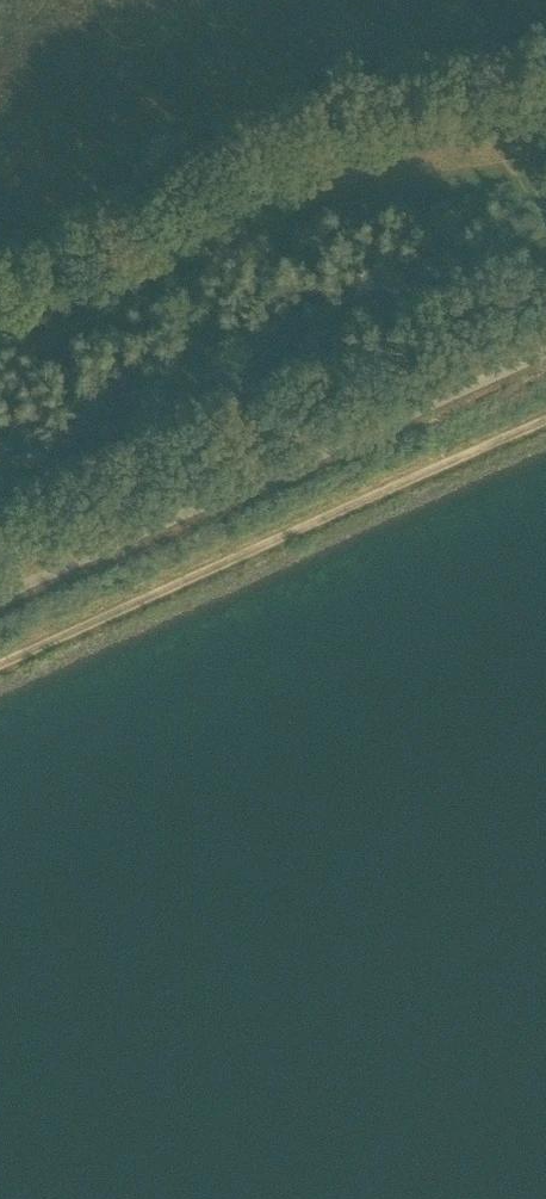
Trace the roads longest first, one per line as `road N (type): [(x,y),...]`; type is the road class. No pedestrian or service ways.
road 1 (track): [(545,417),(0,663)]

